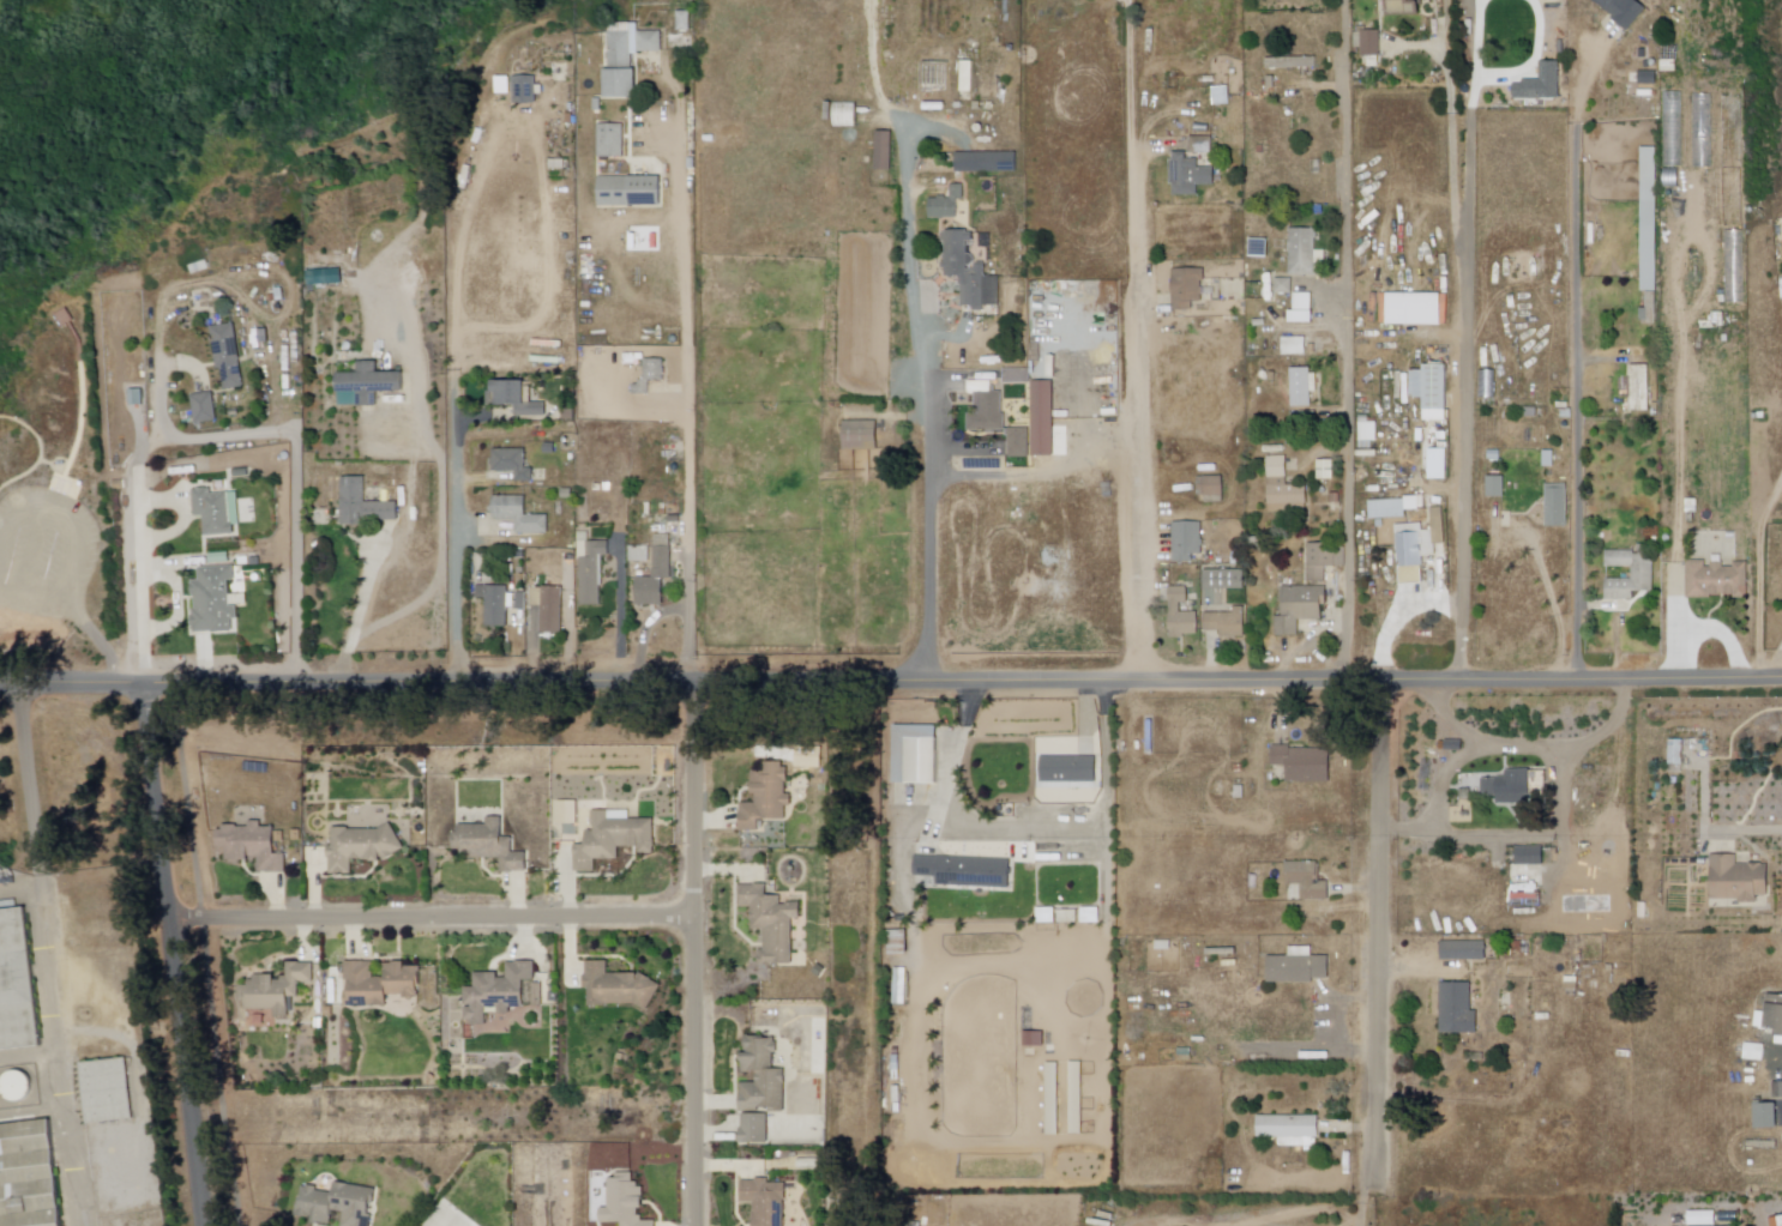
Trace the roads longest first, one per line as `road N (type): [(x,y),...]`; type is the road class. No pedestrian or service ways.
road 1 (residential): [(0,689),(1781,679)]
road 2 (residential): [(1343,681),(1354,505),(1348,0)]
road 3 (residential): [(1139,683),(1132,35)]
road 4 (residential): [(687,686),(681,134)]
road 5 (residential): [(204,1225),(140,688)]
road 6 (residential): [(697,1225),(687,686)]
road 7 (residential): [(168,922),(692,914)]
road 8 (residential): [(1374,1180),(1375,681)]
road 9 (residential): [(452,687),(451,277)]
road 10 (residential): [(140,688),(131,477)]
road 11 (residential): [(1137,207),(1302,200)]

